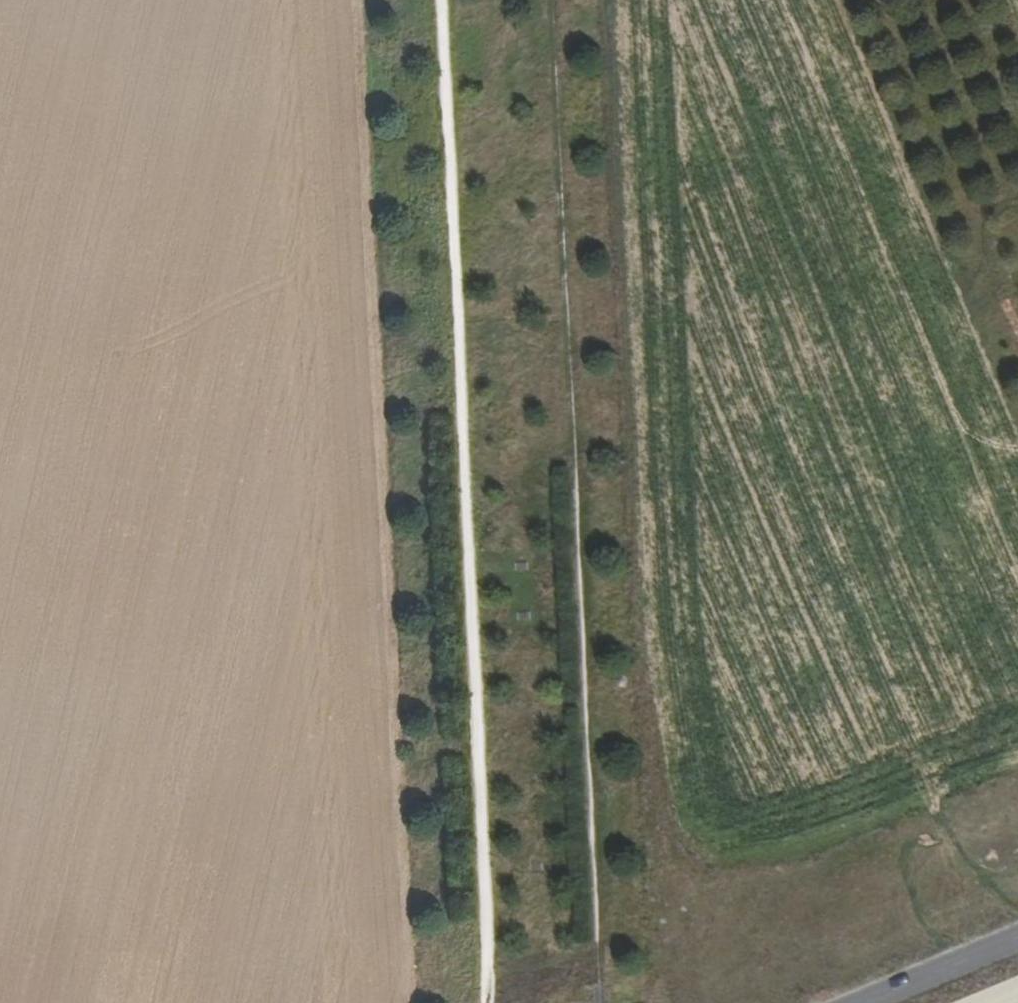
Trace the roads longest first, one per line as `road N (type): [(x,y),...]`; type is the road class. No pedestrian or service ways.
road 1 (unclassified): [(1017,942),(870,1002)]

